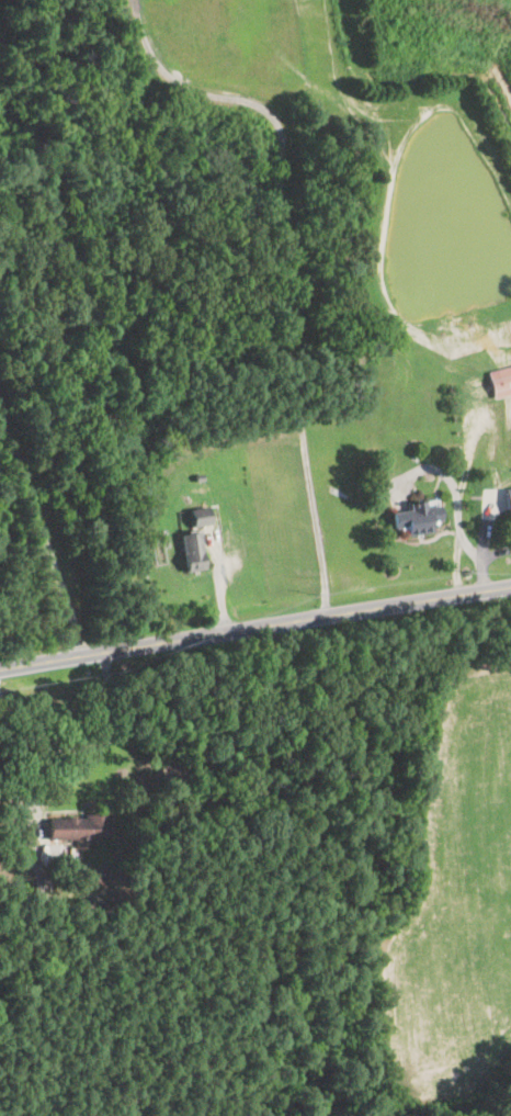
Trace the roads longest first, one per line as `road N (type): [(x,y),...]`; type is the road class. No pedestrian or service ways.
road 1 (residential): [(0,670),(510,587)]

